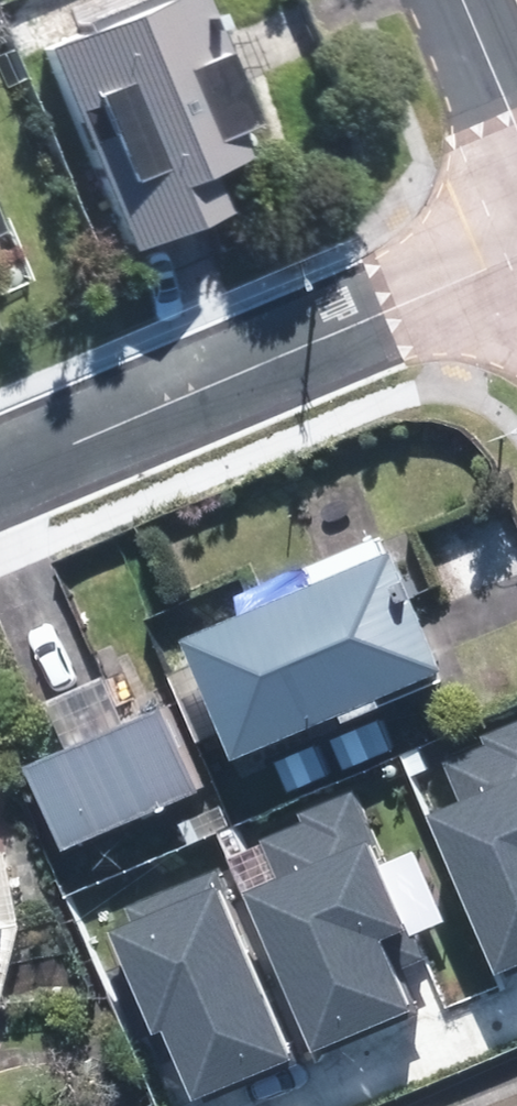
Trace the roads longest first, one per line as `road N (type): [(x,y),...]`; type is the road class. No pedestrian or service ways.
road 1 (residential): [(516,256),(0,472)]
road 2 (residential): [(462,0),(516,129)]

